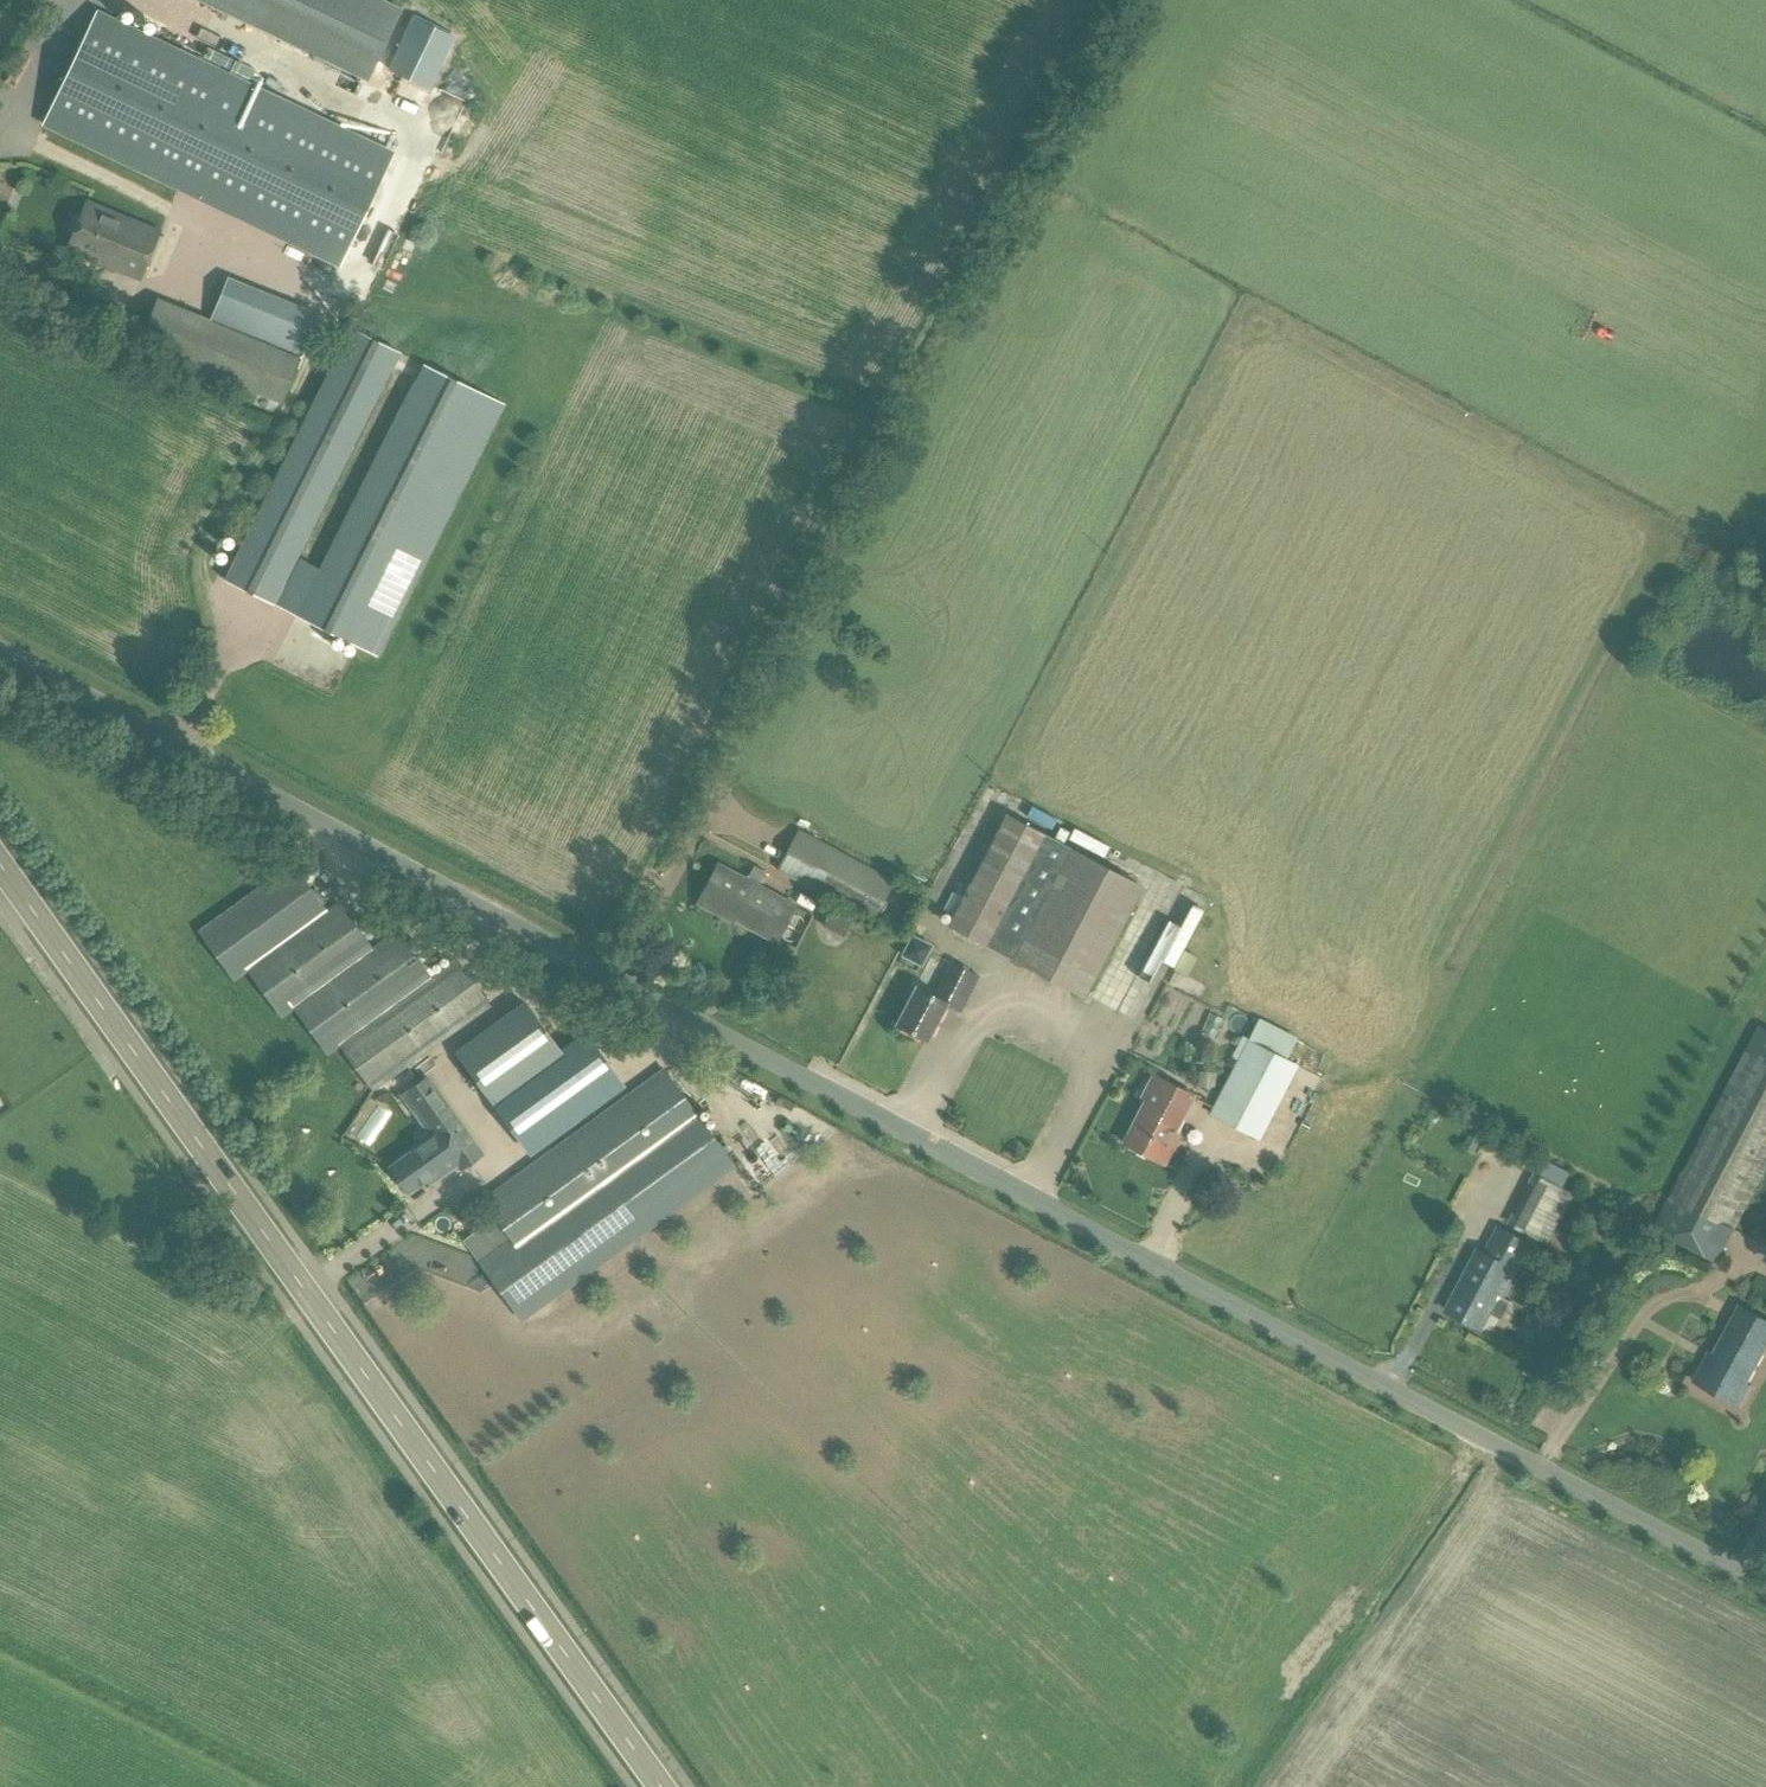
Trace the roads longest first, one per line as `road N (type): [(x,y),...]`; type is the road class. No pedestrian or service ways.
road 1 (unclassified): [(1765,1581),(0,653)]
road 2 (secondary): [(660,1786),(0,863)]

